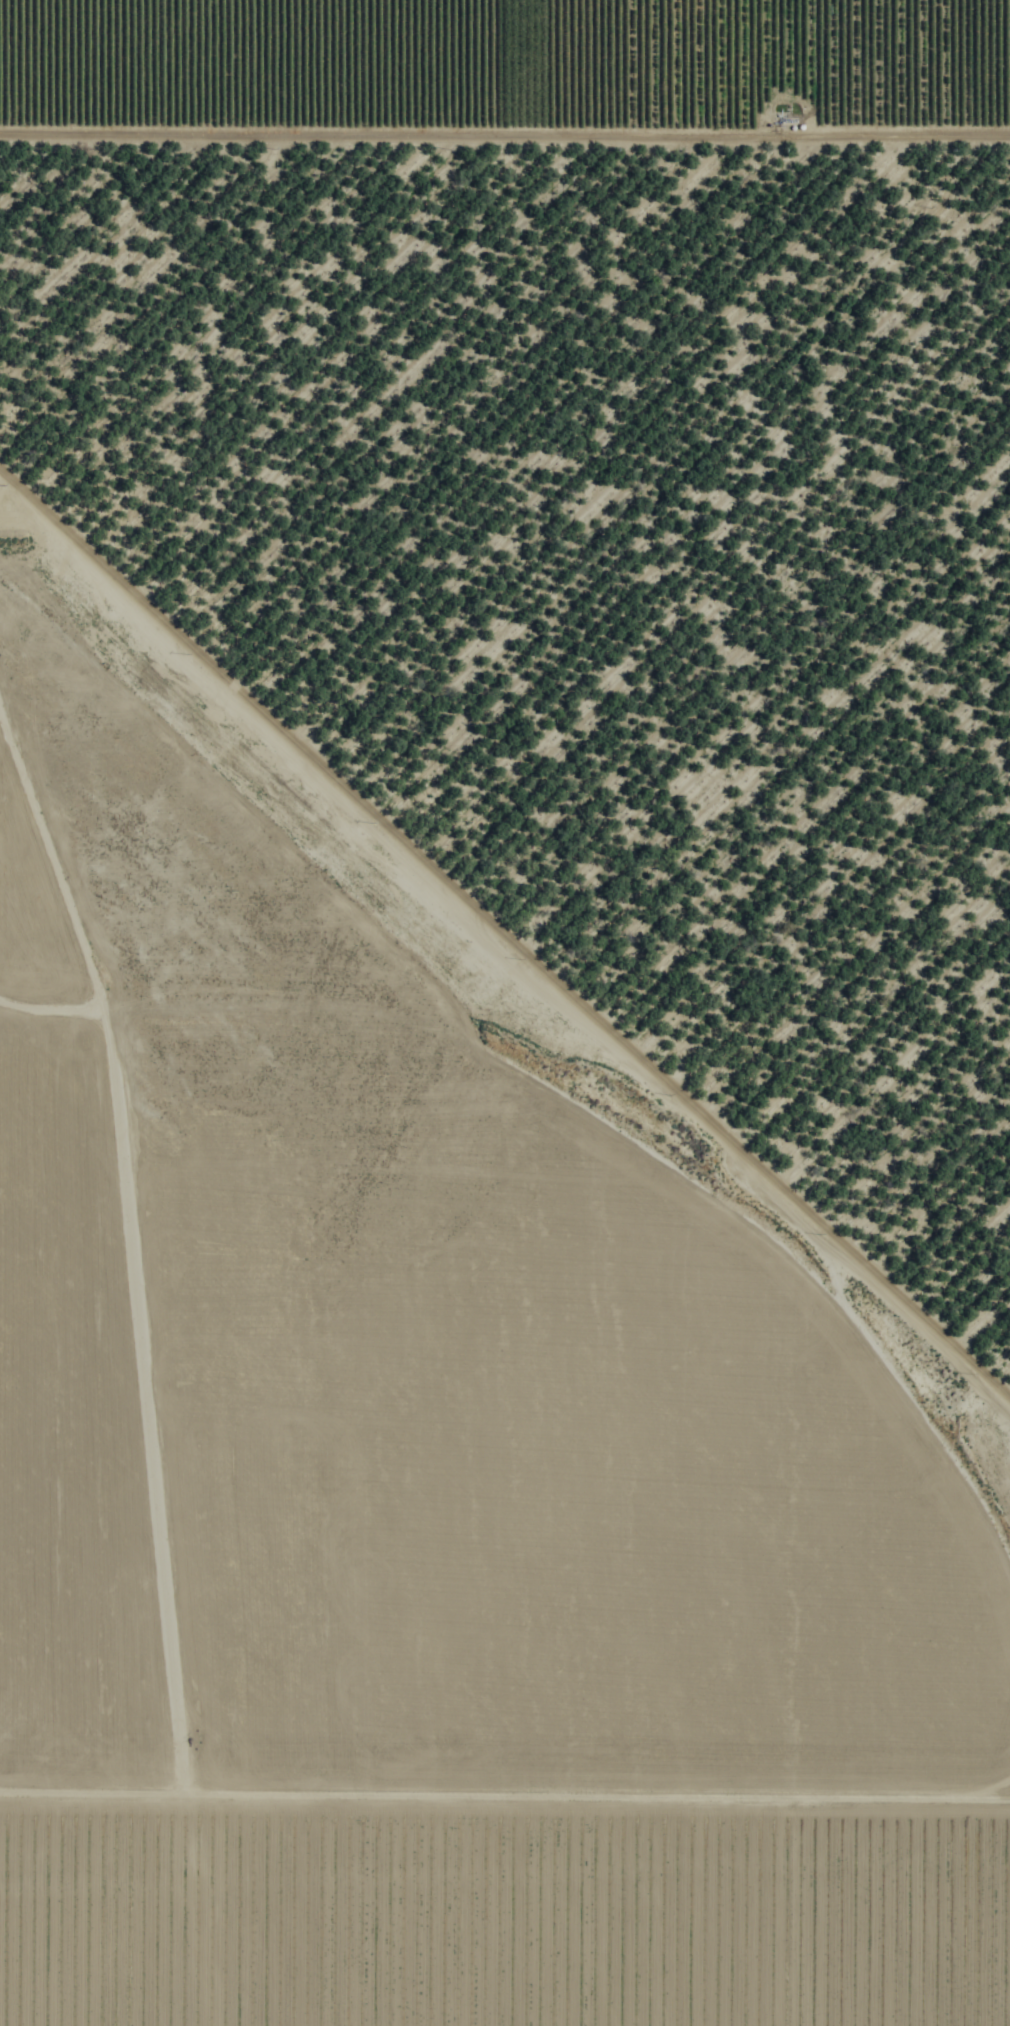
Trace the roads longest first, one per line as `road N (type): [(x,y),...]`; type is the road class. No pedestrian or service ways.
road 1 (residential): [(1009,111),(0,121)]

